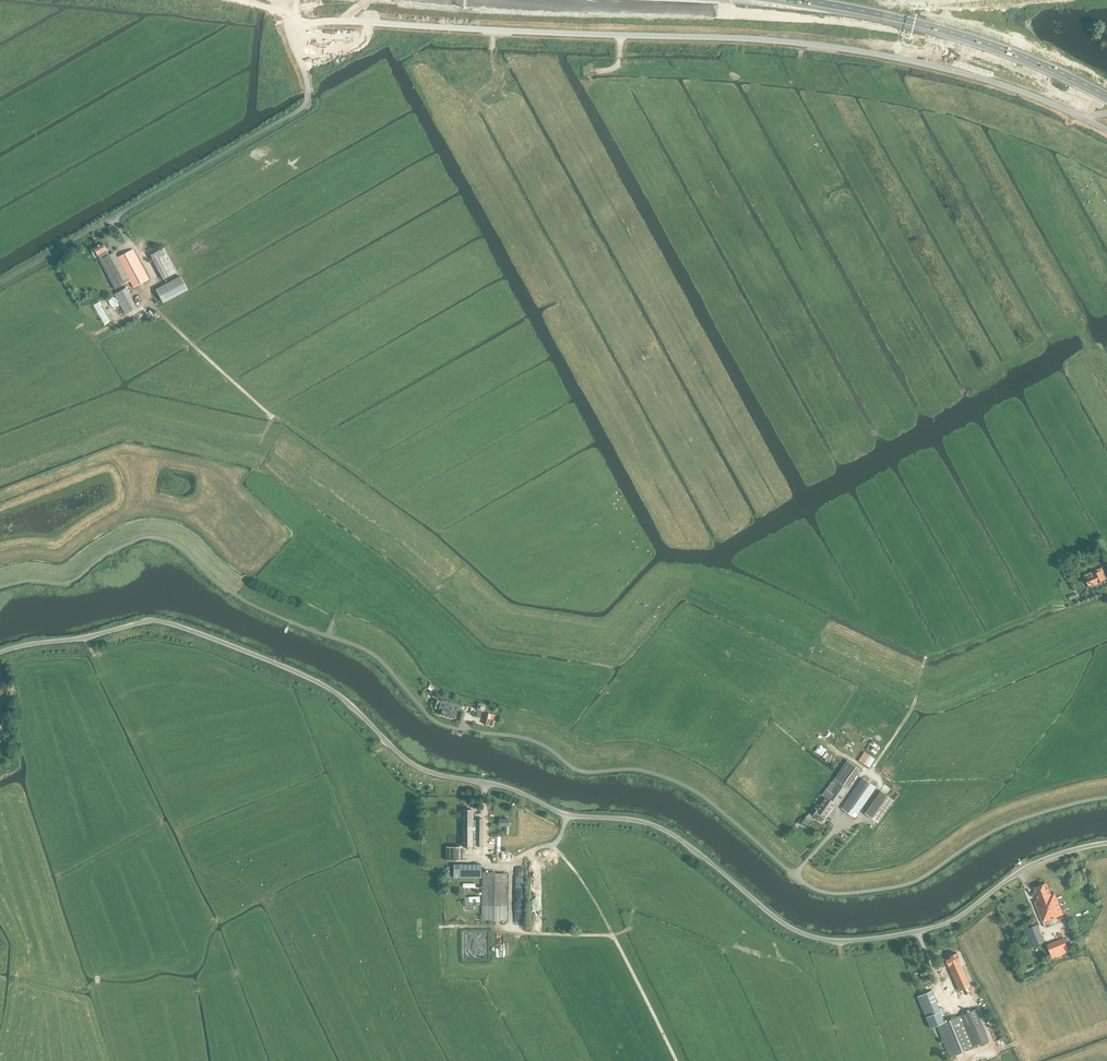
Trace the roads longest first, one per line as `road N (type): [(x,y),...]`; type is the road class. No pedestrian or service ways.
road 1 (unclassified): [(1106,843),(1021,872),(954,921),(883,938),(821,940),(764,911),(665,828),(571,816),(515,790),(424,770),(337,692),(184,628),(134,622),(0,652)]
road 2 (unclassified): [(1106,797),(997,828),(916,881),(833,893),(796,877),(695,790),(633,769),(585,772),(528,739),(436,723),(372,654),(290,621)]
road 3 (unclassified): [(1106,129),(976,77),(778,41),(333,21),(288,30)]
road 4 (track): [(94,336),(149,302),(270,415),(450,538)]
road 5 (unclassified): [(0,283),(305,108),(306,83),(288,30)]
road 6 (motorway): [(710,0),(925,27),(1038,65),(1106,99)]
road 7 (unclassified): [(0,587),(72,581),(110,552),(155,537),(183,548),(241,599),(290,621)]
road 8 (track): [(263,896),(185,846),(103,674),(93,678)]
road 9 (track): [(676,1060),(590,890),(553,848),(571,816)]
road 10 (track): [(928,654),(910,714),(796,877)]
road 11 (track): [(553,848),(540,846),(510,865),(510,932),(440,927)]
road 12 (track): [(263,896),(344,1060)]
road 13 (track): [(403,535),(337,613),(329,637)]

